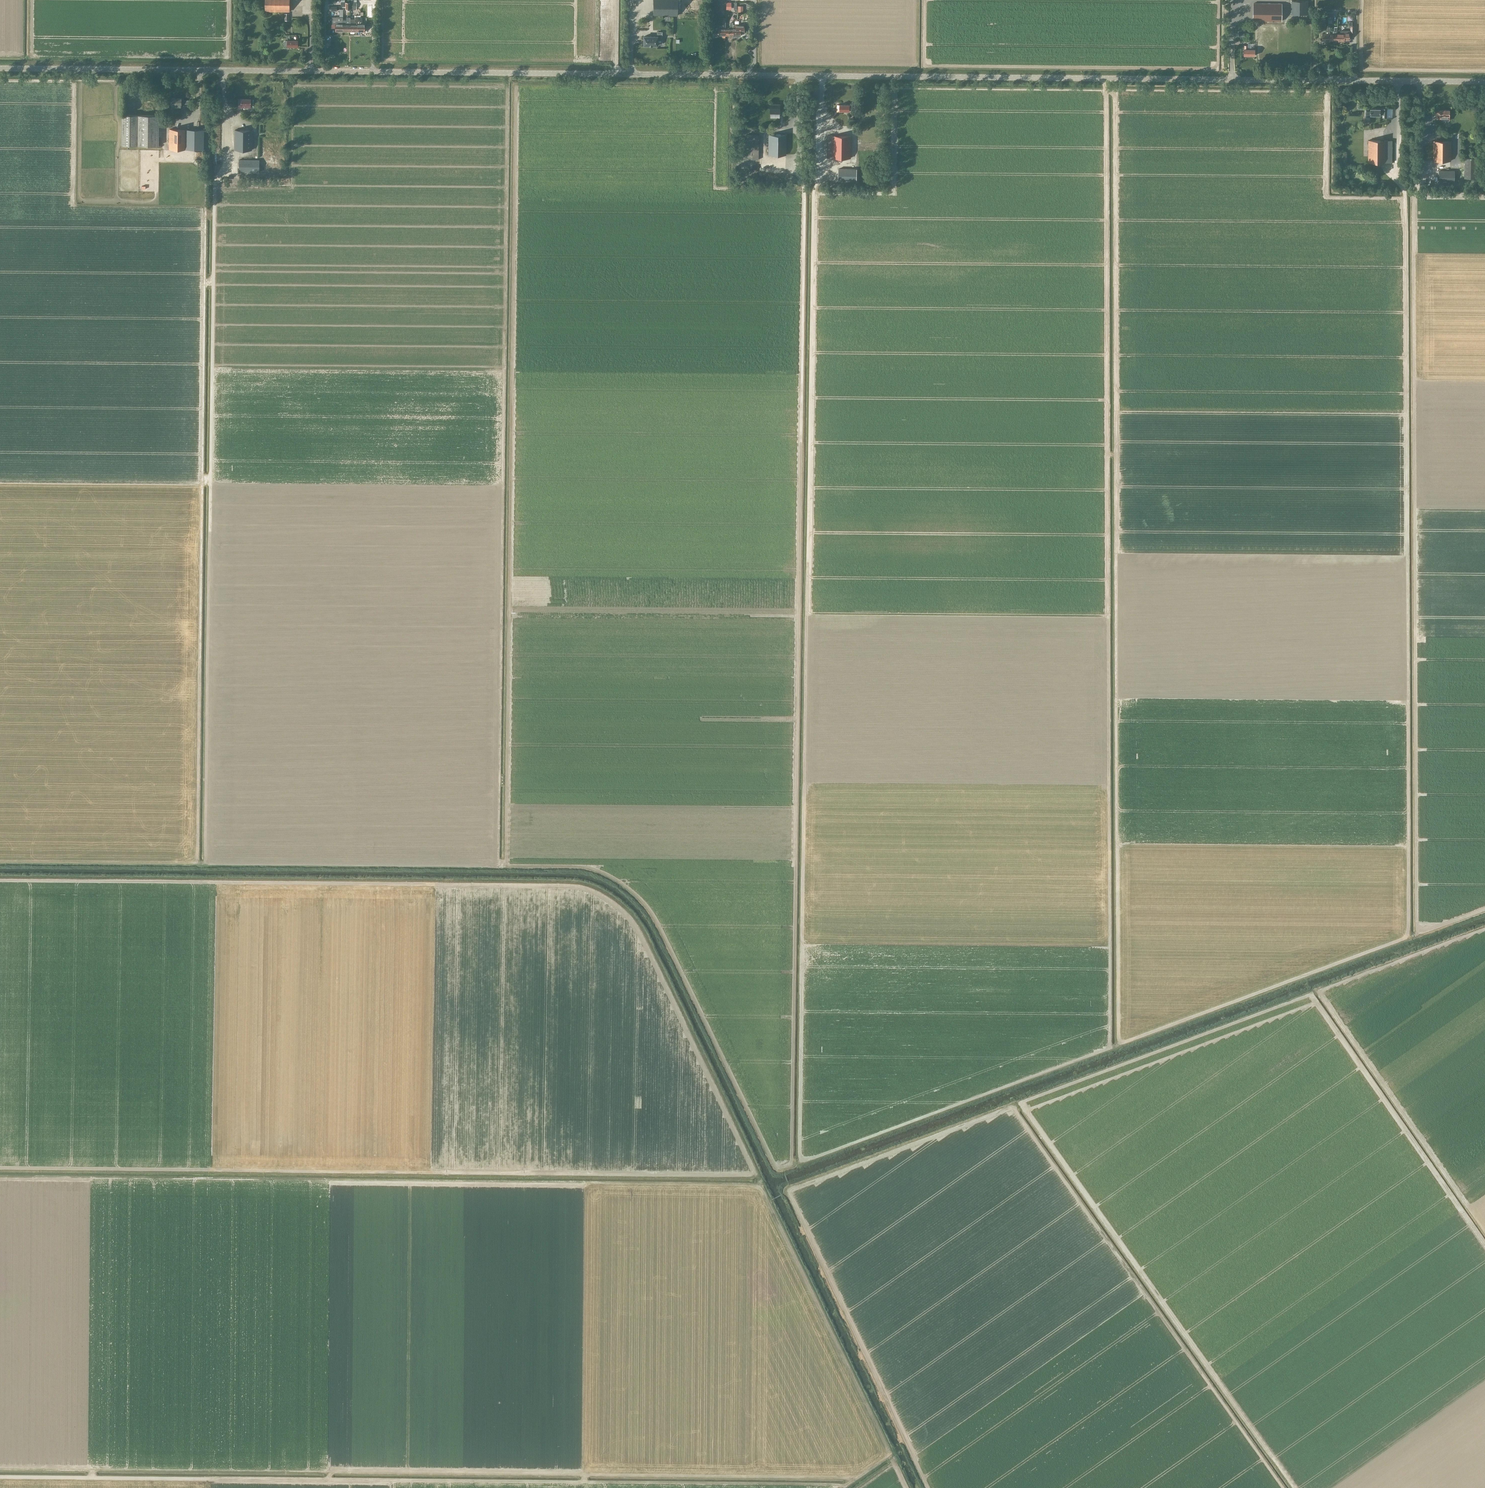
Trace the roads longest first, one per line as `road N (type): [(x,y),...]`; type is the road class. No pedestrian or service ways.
road 1 (unclassified): [(1484,82),(0,68)]
road 2 (track): [(839,1485),(0,1477)]

